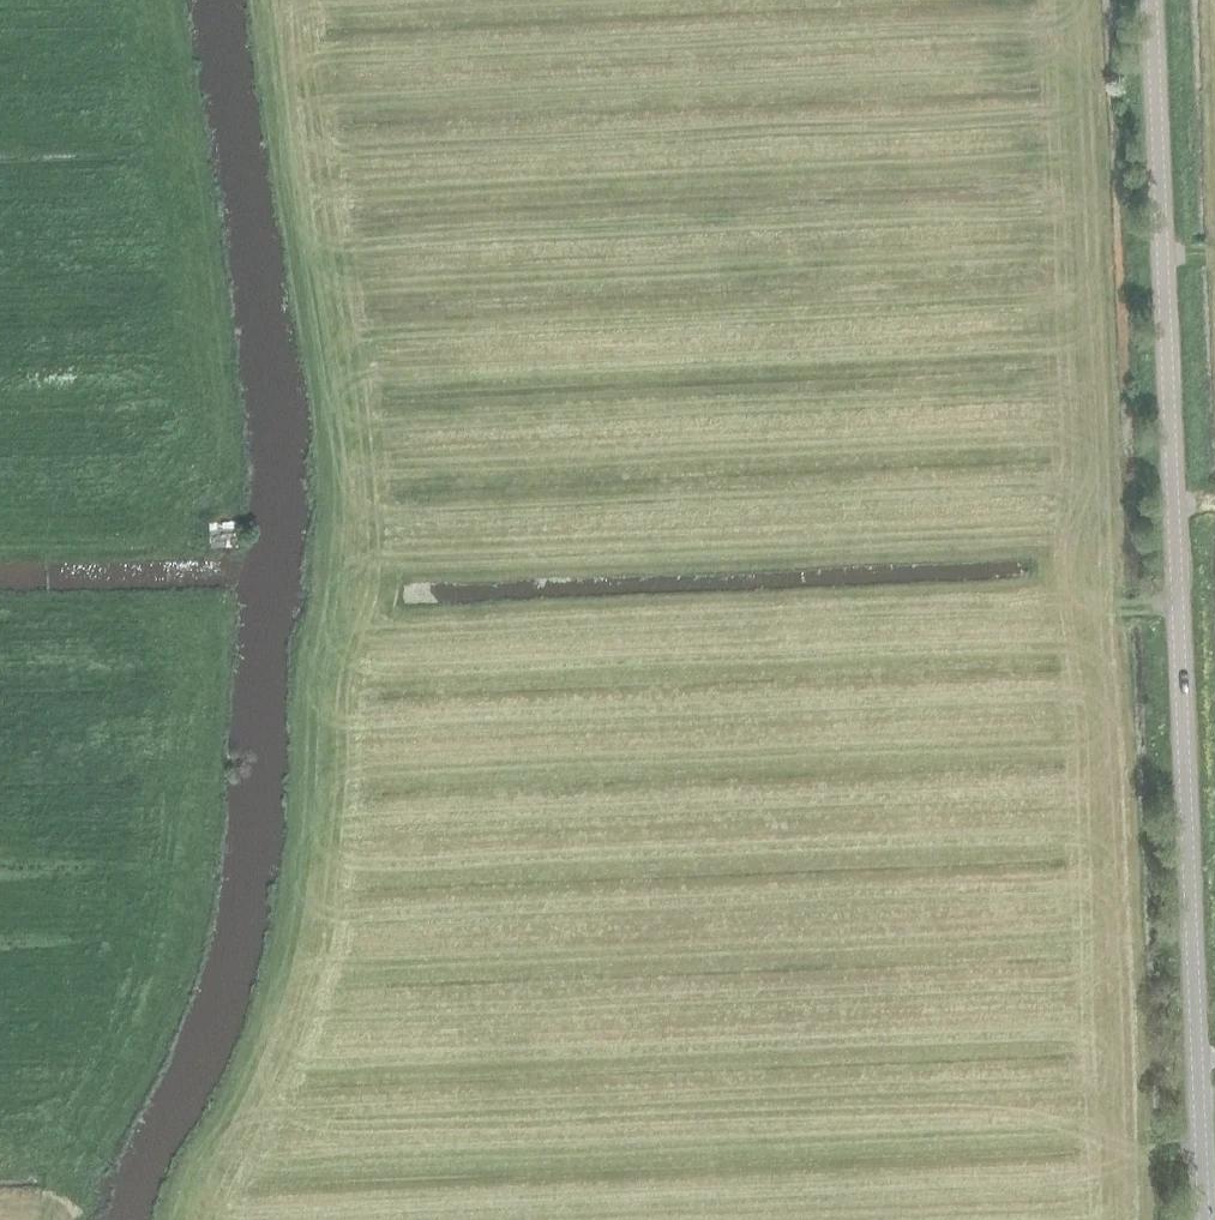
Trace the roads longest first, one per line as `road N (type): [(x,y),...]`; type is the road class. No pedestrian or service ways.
road 1 (tertiary): [(1212,1219),(1165,0)]

